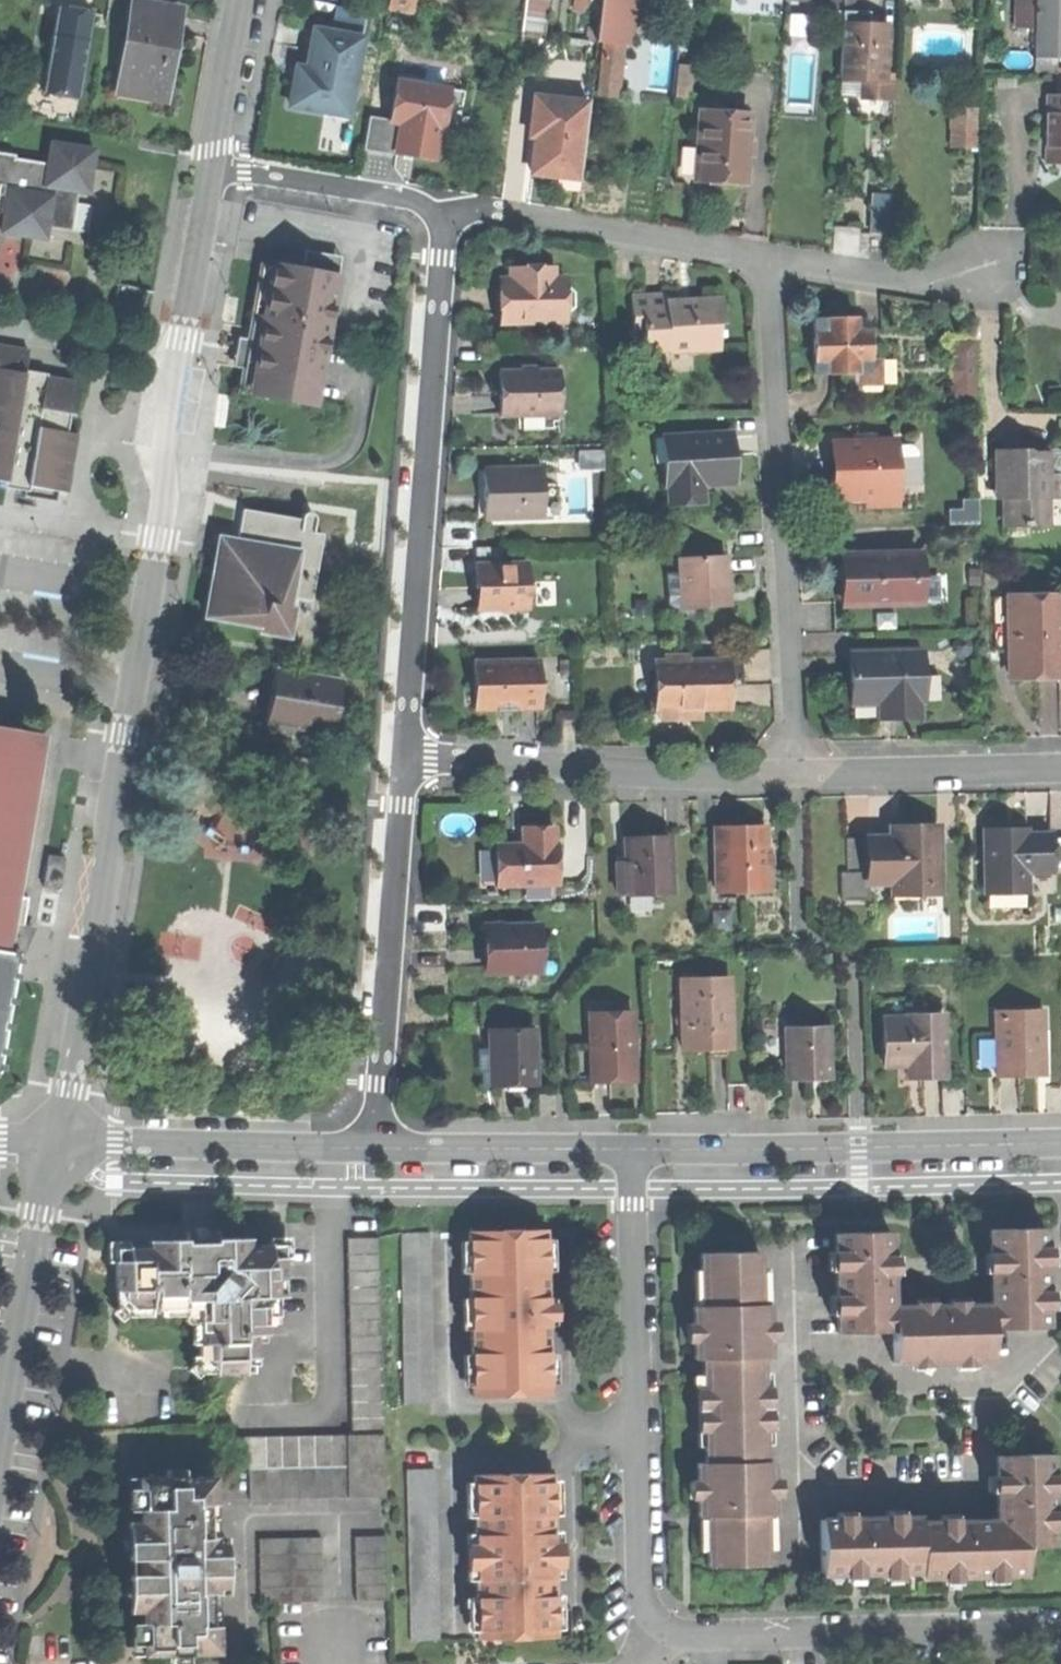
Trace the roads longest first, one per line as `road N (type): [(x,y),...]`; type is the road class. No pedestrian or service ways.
road 1 (residential): [(210,171),(156,437),(163,491),(51,1145)]
road 2 (residential): [(406,757),(441,213)]
road 3 (residential): [(762,257),(796,772)]
road 4 (residential): [(638,1150),(643,1590),(649,1614),(670,1633)]
road 5 (residential): [(638,1150),(1060,1150)]
road 6 (residential): [(374,1149),(406,757)]
road 7 (residential): [(406,757),(666,773),(796,772)]
road 8 (residential): [(670,1633),(1060,1624)]
road 9 (residential): [(441,213),(484,207),(762,257)]
road 10 (residential): [(51,1145),(374,1149)]
road 11 (residential): [(51,1145),(0,1418)]
road 12 (residential): [(796,772),(1060,766)]
road 13 (residential): [(374,1149),(638,1150)]
road 14 (residential): [(762,257),(949,287),(996,262)]
road 15 (residential): [(210,171),(395,198),(441,213)]
road 16 (residential): [(240,0),(210,171)]

